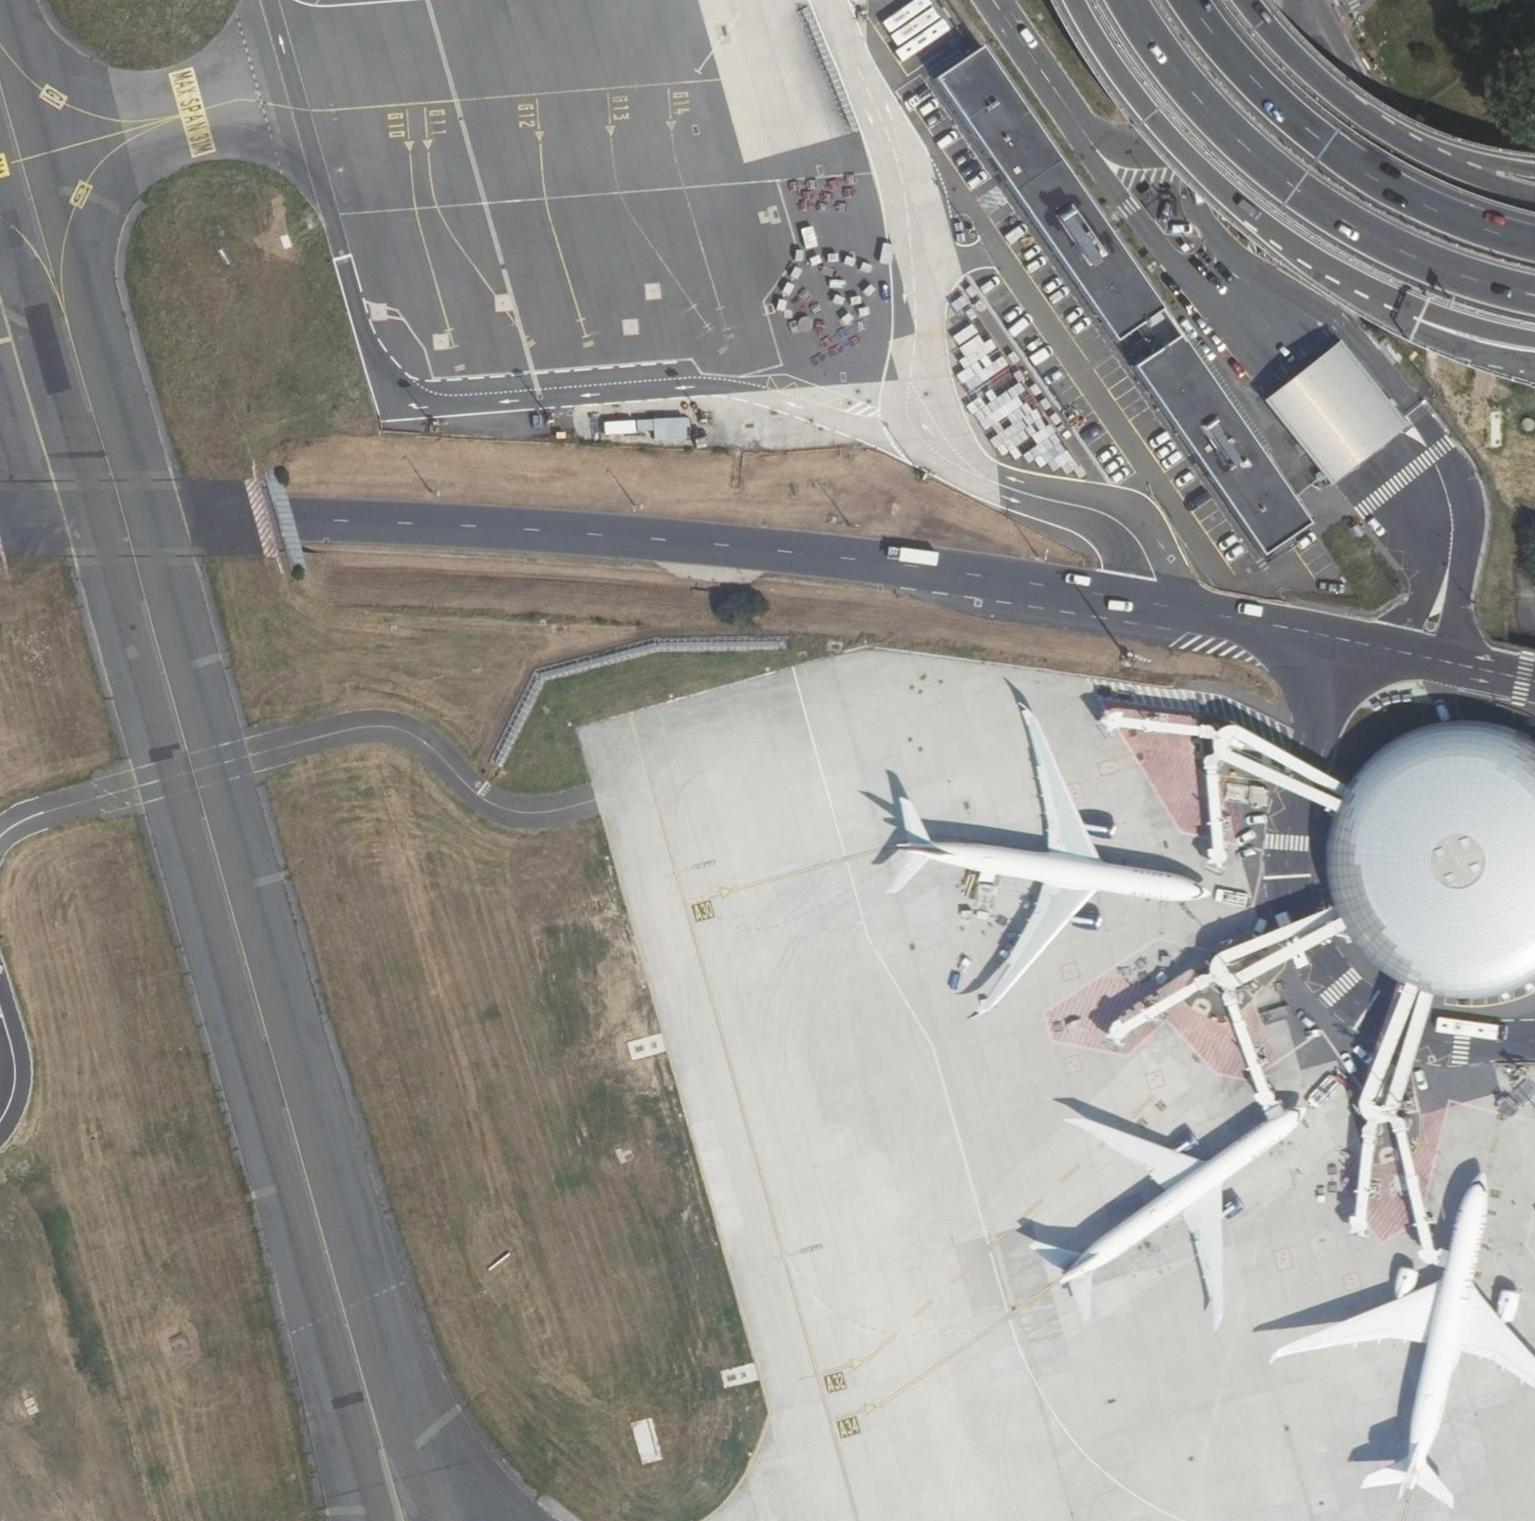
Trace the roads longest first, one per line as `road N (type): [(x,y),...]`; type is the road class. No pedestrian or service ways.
road 1 (secondary): [(1112,0),(1156,72),(1259,184),(1328,231),(1418,273),(1494,300),(1534,305)]
road 2 (unclassified): [(1001,0),(1089,128),(1130,151),(1166,157),(1210,141),(1284,78),(1291,0)]
road 3 (secondary): [(1534,236),(1436,214),(1313,143),(1208,45),(1179,0)]

